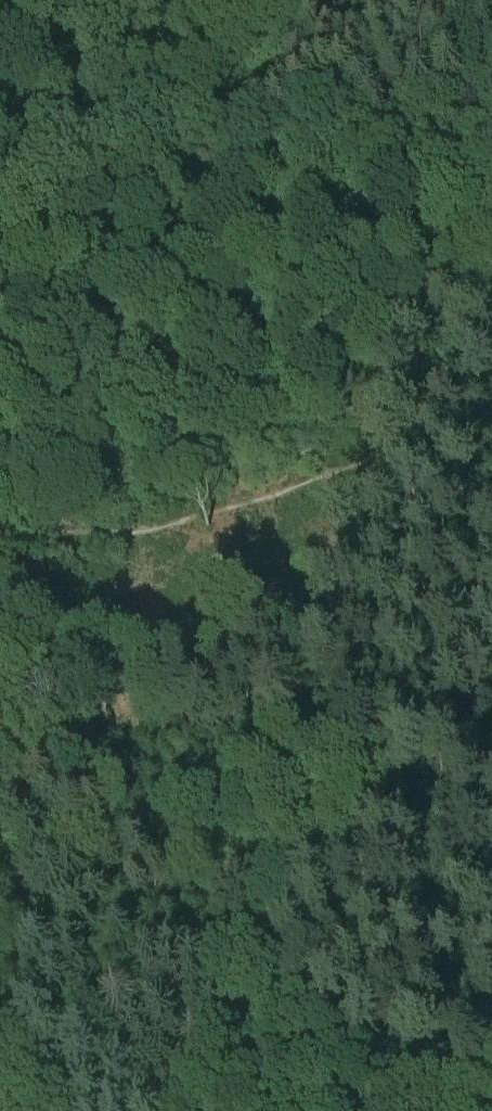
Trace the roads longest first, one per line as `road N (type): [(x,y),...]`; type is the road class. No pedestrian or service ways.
road 1 (track): [(250,0),(0,225)]

